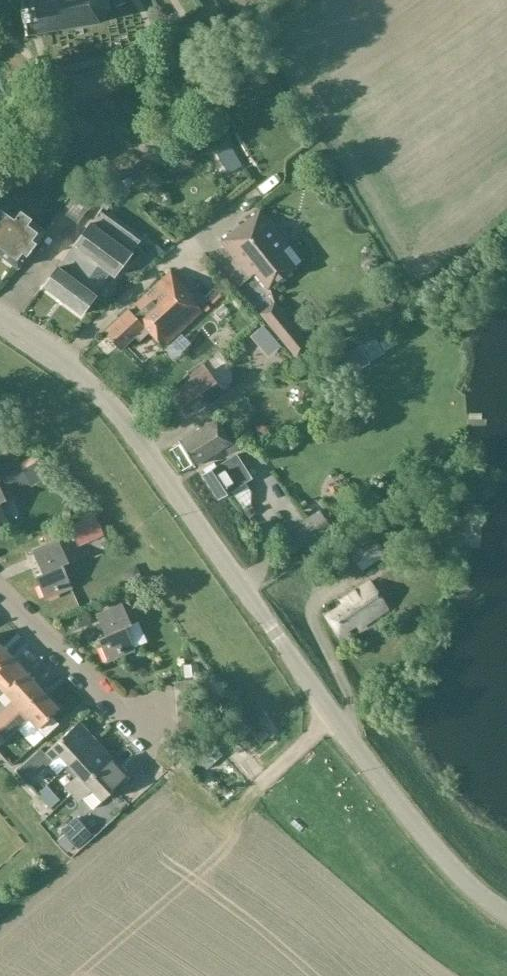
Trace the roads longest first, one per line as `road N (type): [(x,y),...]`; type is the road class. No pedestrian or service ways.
road 1 (tertiary): [(506,914),(408,817),(119,415),(0,318)]
road 2 (residential): [(131,727),(0,598)]

